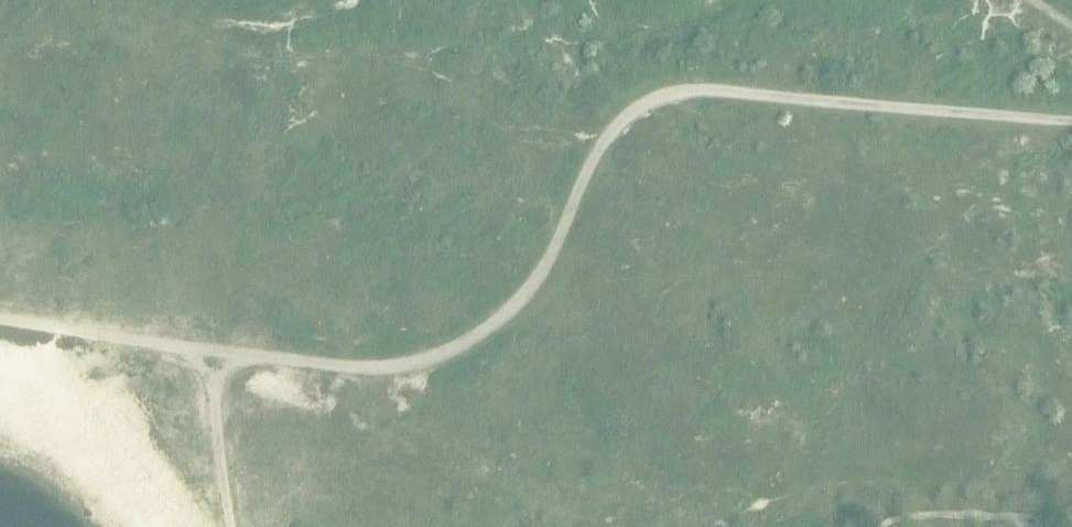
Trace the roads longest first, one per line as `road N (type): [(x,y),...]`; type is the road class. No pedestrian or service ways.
road 1 (track): [(1071,118),(668,92),(637,105),(607,132),(540,268),(501,316),(454,346),(384,363),(215,345)]
road 2 (track): [(215,345),(0,321)]

